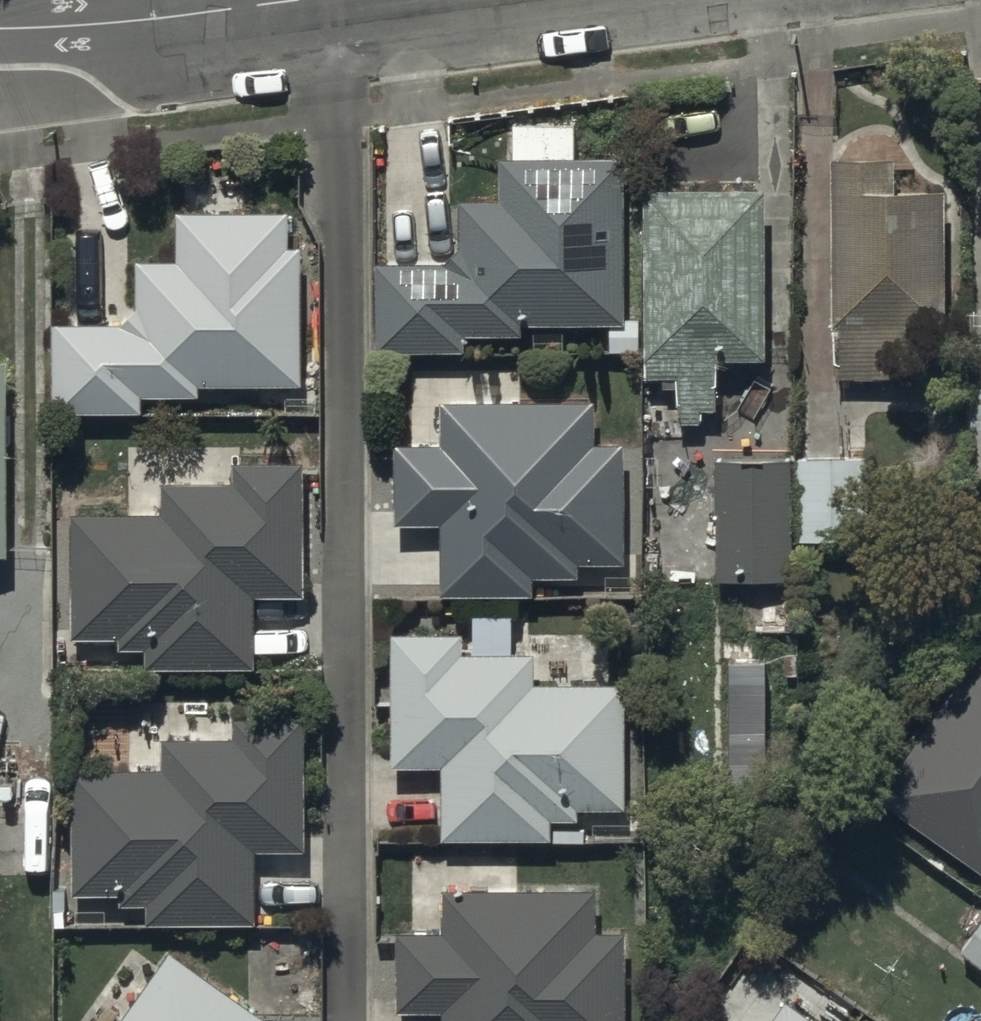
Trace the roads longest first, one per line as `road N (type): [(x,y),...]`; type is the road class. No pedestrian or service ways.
road 1 (residential): [(298,0),(0,29)]

